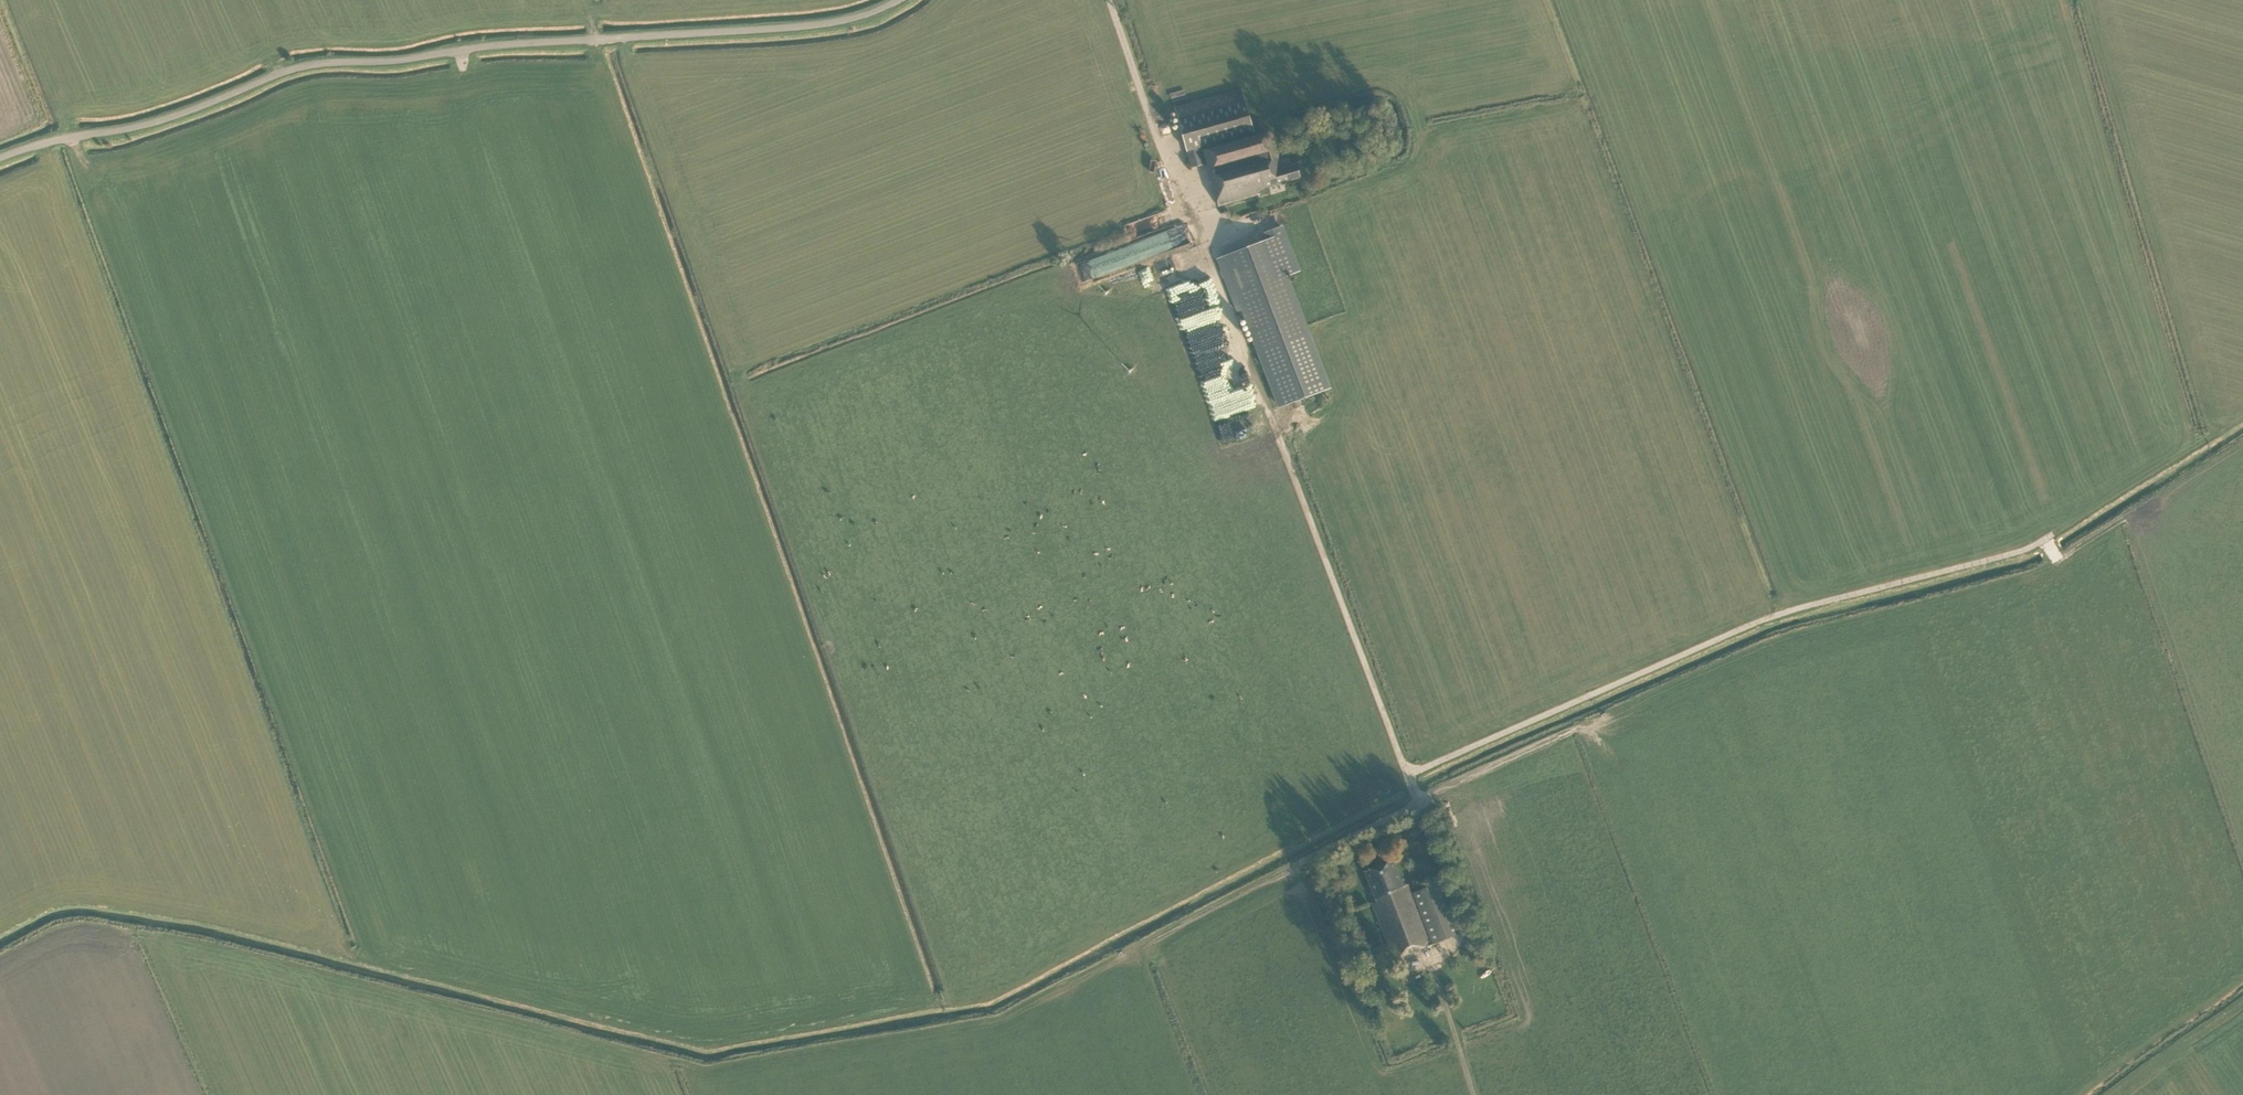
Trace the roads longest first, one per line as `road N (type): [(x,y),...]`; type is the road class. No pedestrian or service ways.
road 1 (unclassified): [(0,157),(146,125),(312,64),(828,22),(896,0)]

